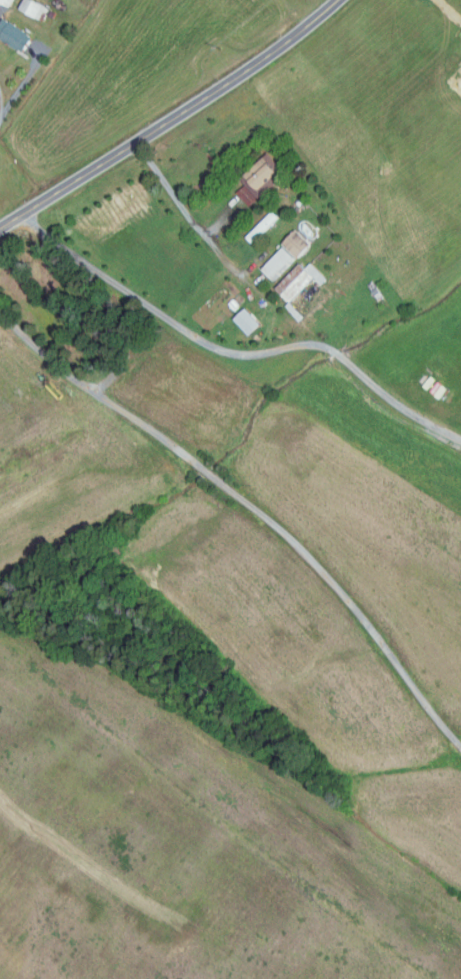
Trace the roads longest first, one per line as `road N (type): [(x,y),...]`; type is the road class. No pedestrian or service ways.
road 1 (tertiary): [(0,226),(279,47),(334,0)]

